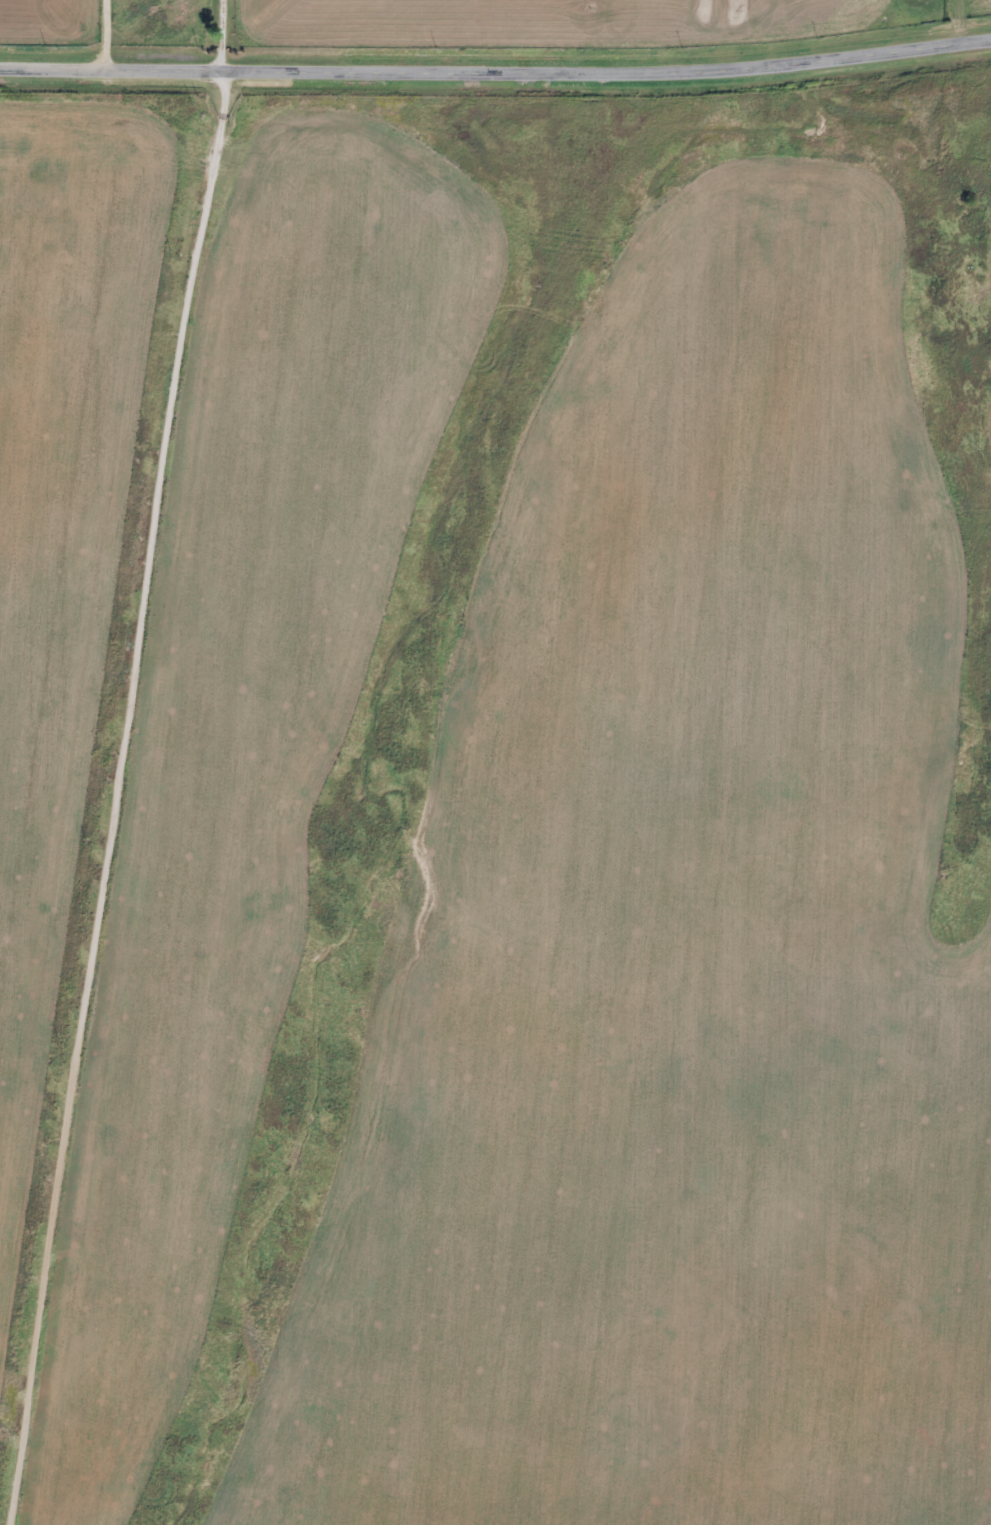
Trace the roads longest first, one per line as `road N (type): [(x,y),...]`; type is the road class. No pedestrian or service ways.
road 1 (tertiary): [(0,68),(658,75),(990,41)]

